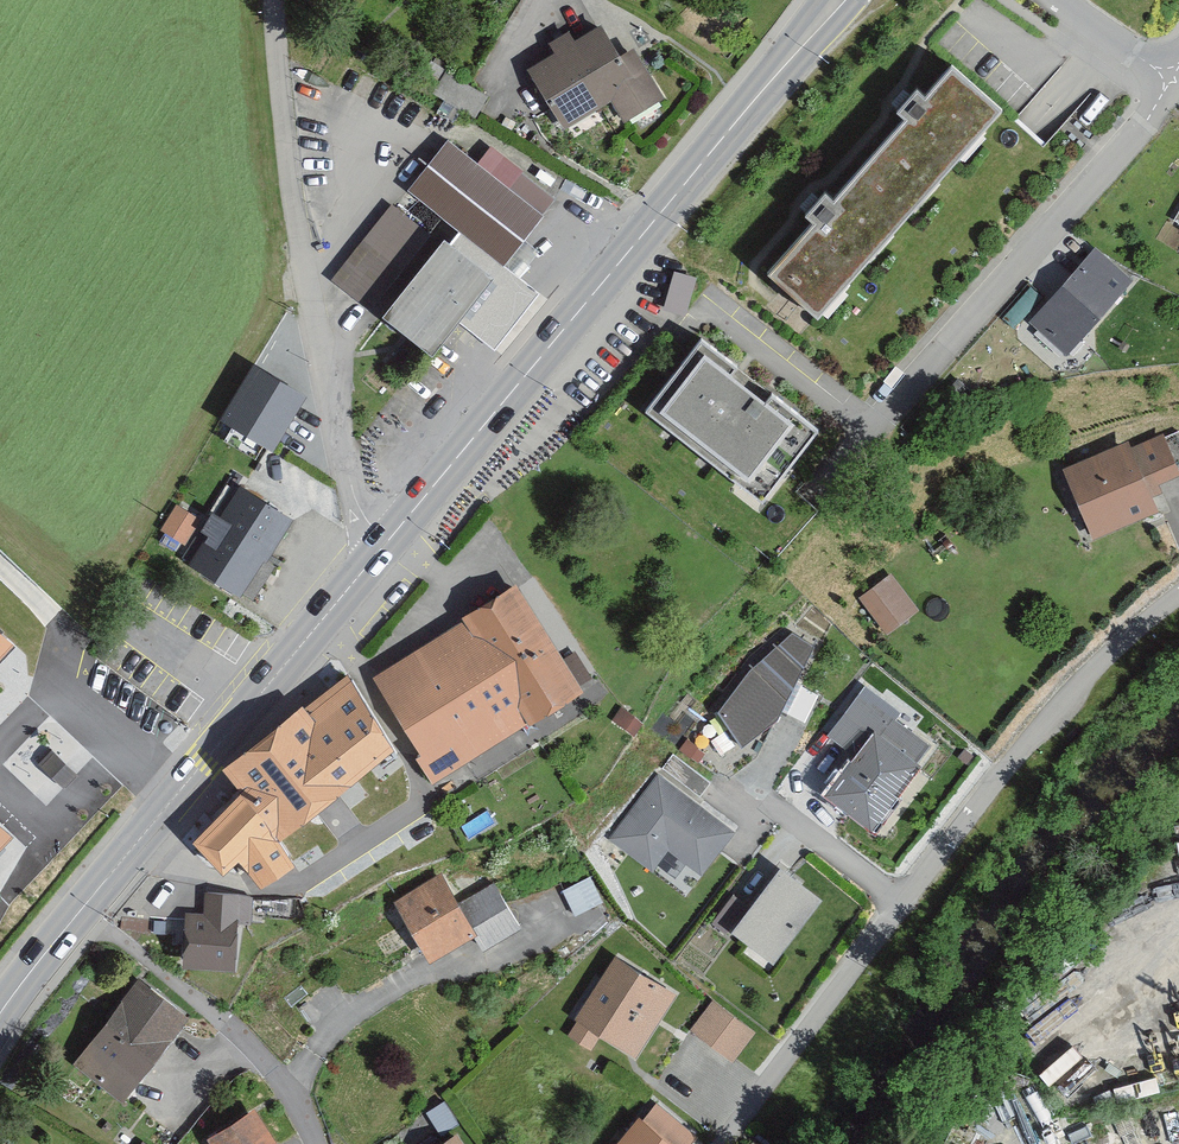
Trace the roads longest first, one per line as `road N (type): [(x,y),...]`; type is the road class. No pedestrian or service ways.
road 1 (residential): [(1178,596),(1125,632),(1023,744),(726,1143)]
road 2 (primary): [(835,0),(388,540)]
road 3 (residential): [(388,540),(351,487),(293,194),(275,0)]
road 4 (primary): [(388,540),(82,909)]
road 5 (residential): [(289,1089),(347,1009),(578,929)]
road 6 (residential): [(950,335),(1161,80)]
road 7 (residential): [(289,1089),(223,1020),(82,909)]
road 8 (residential): [(1051,0),(1161,80)]
road 9 (primary): [(82,909),(0,1014)]

